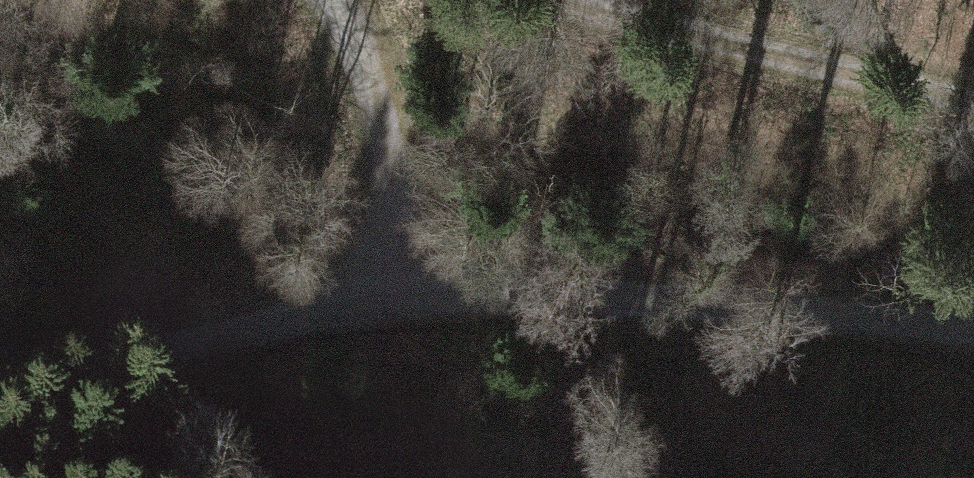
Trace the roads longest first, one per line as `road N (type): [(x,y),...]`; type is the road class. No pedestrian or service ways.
road 1 (track): [(0,394),(238,343),(361,304),(973,320)]
road 2 (track): [(508,0),(664,34),(973,125)]
road 3 (track): [(332,0),(365,40),(399,179),(361,304)]

